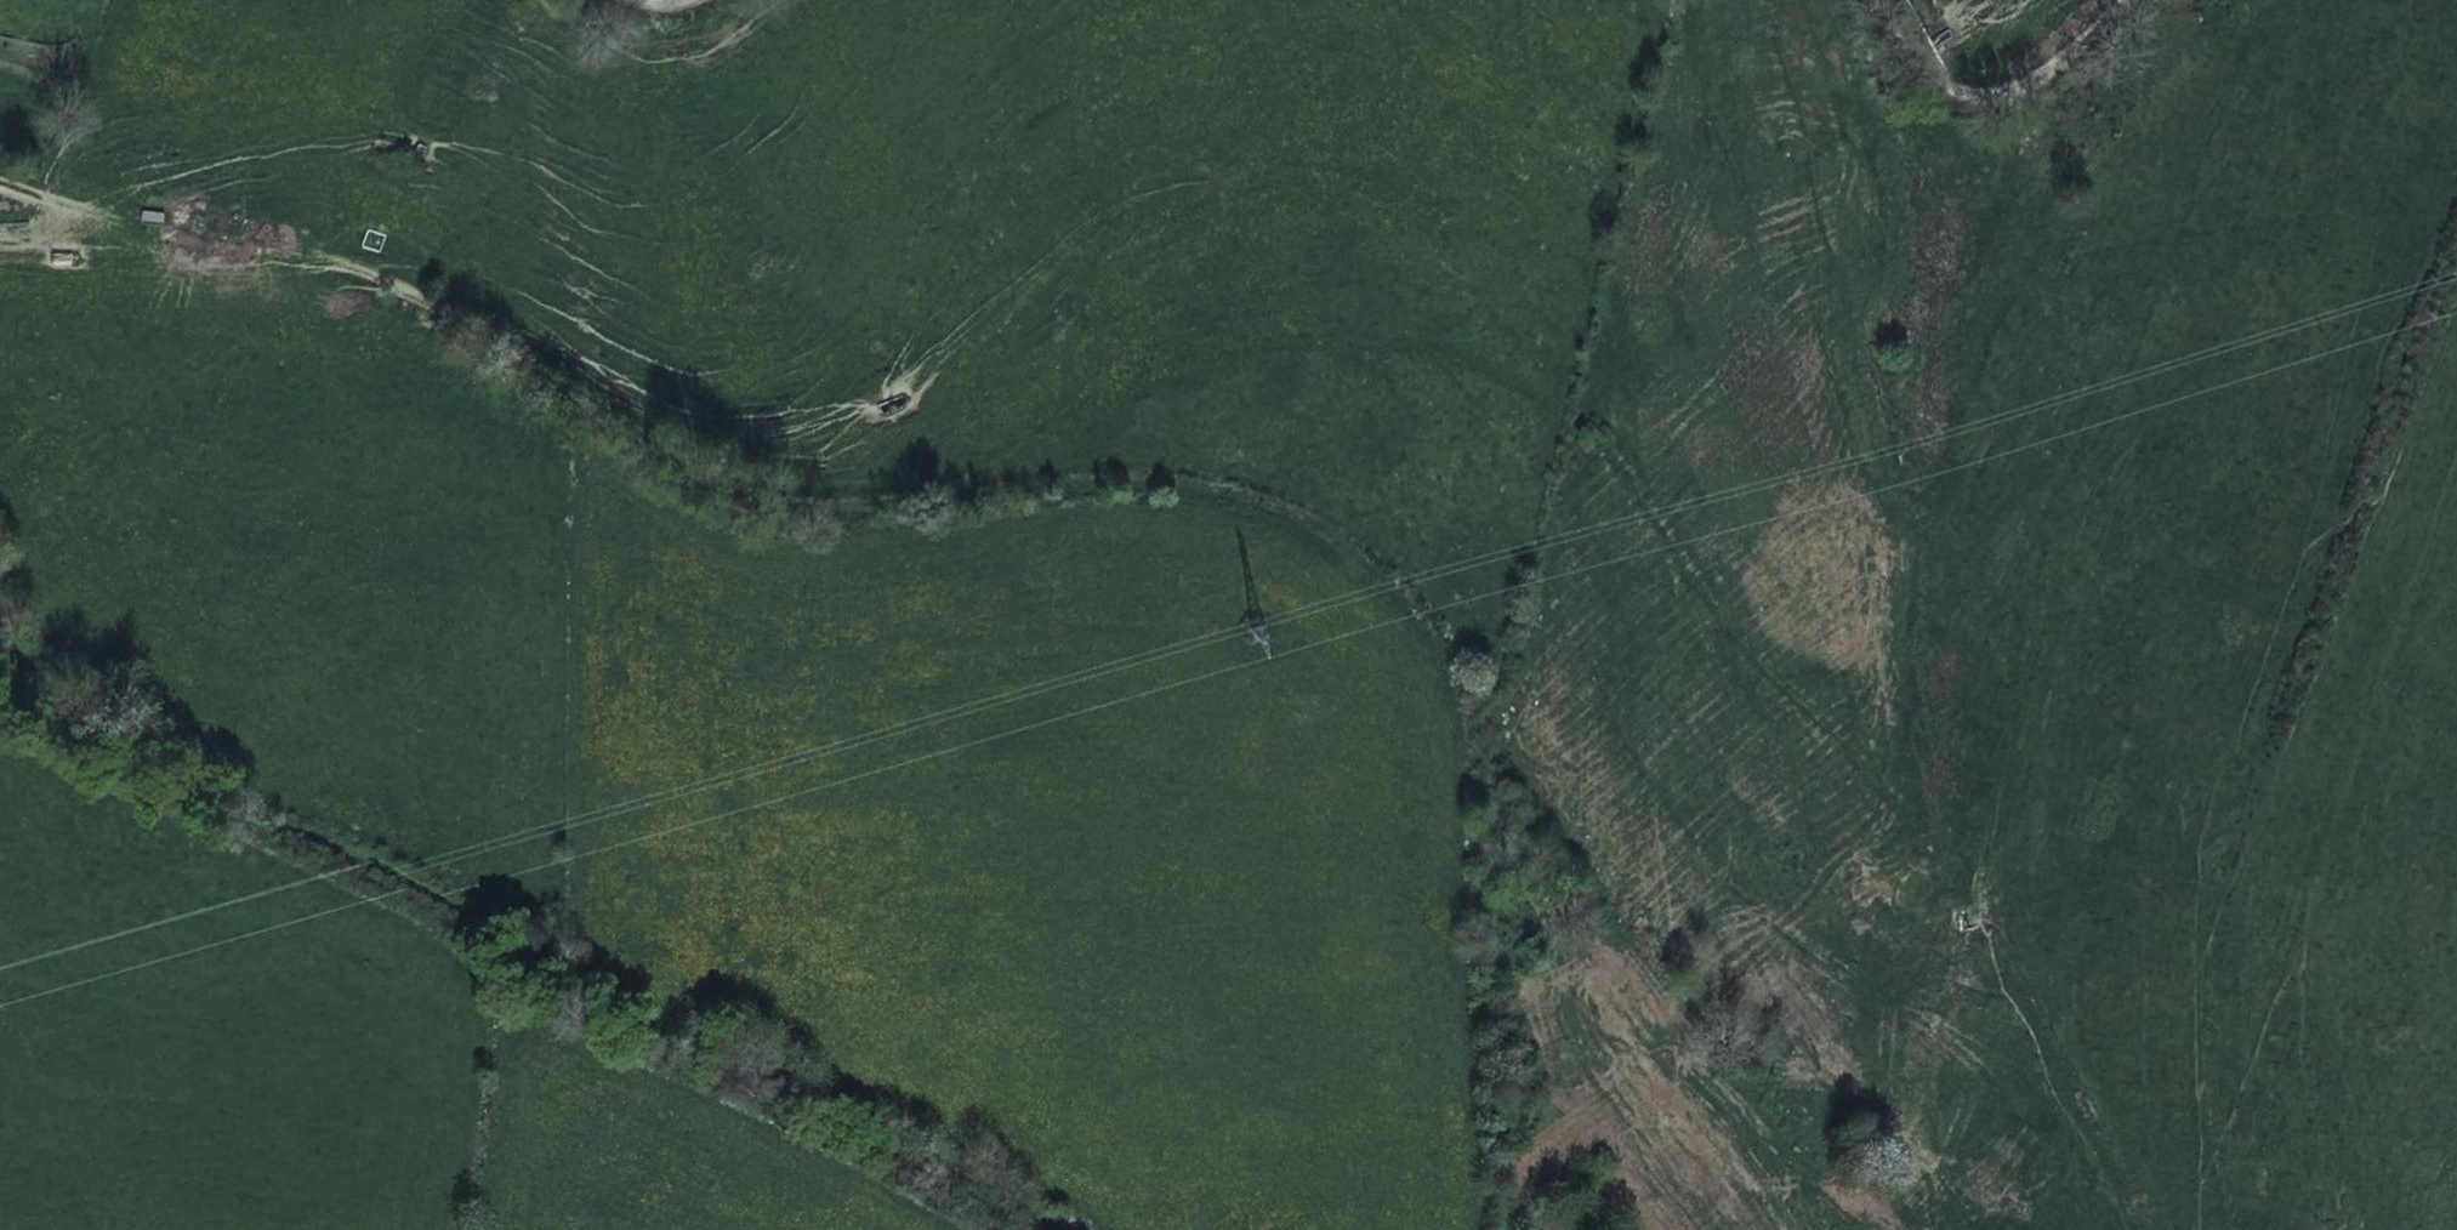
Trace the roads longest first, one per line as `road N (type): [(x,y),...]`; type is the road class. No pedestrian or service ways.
road 1 (track): [(1864,0),(1897,46),(1965,63),(2094,35),(2127,0)]

